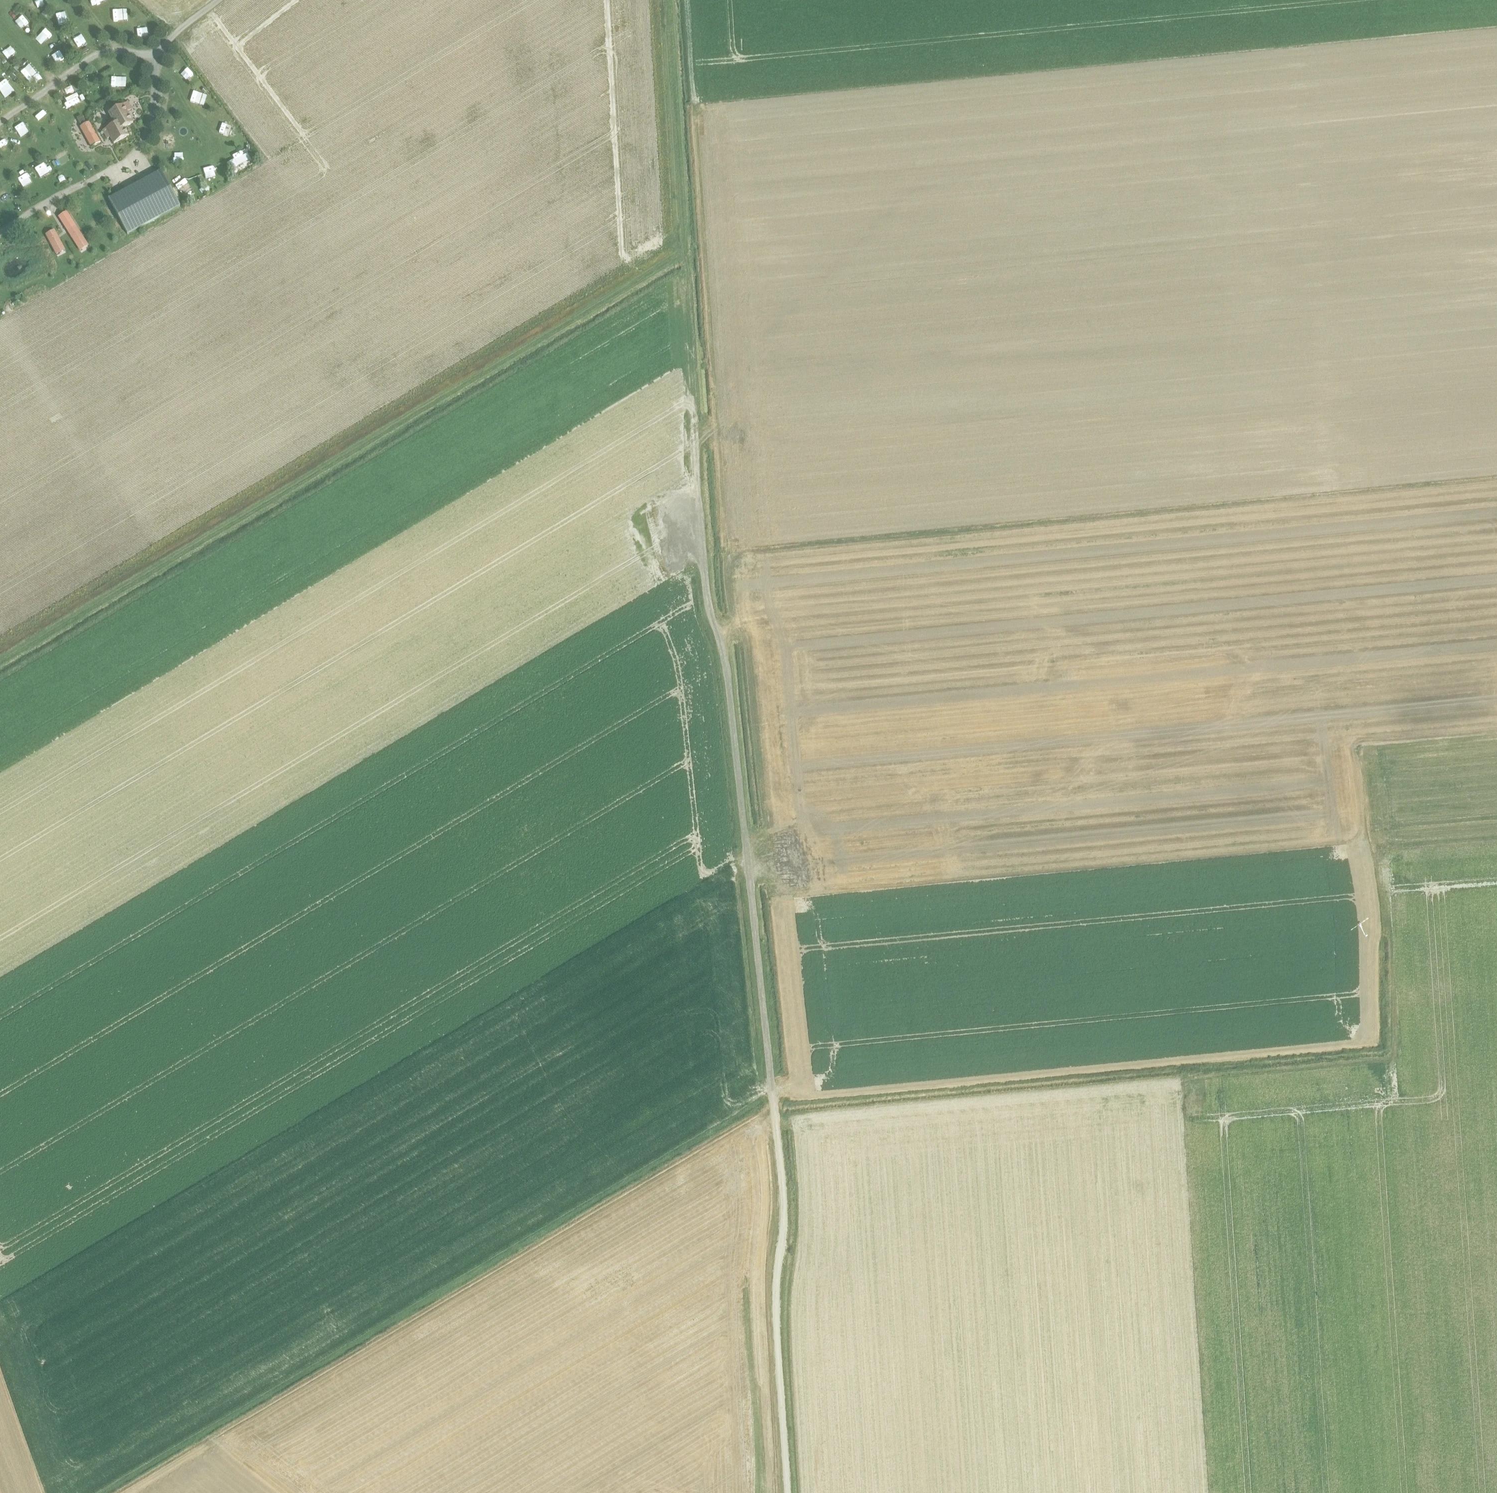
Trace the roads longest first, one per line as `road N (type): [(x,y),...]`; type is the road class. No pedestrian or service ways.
road 1 (unclassified): [(787,1492),(776,1293),(784,1196),(727,672),(708,612),(695,426)]
road 2 (track): [(695,426),(663,0)]

